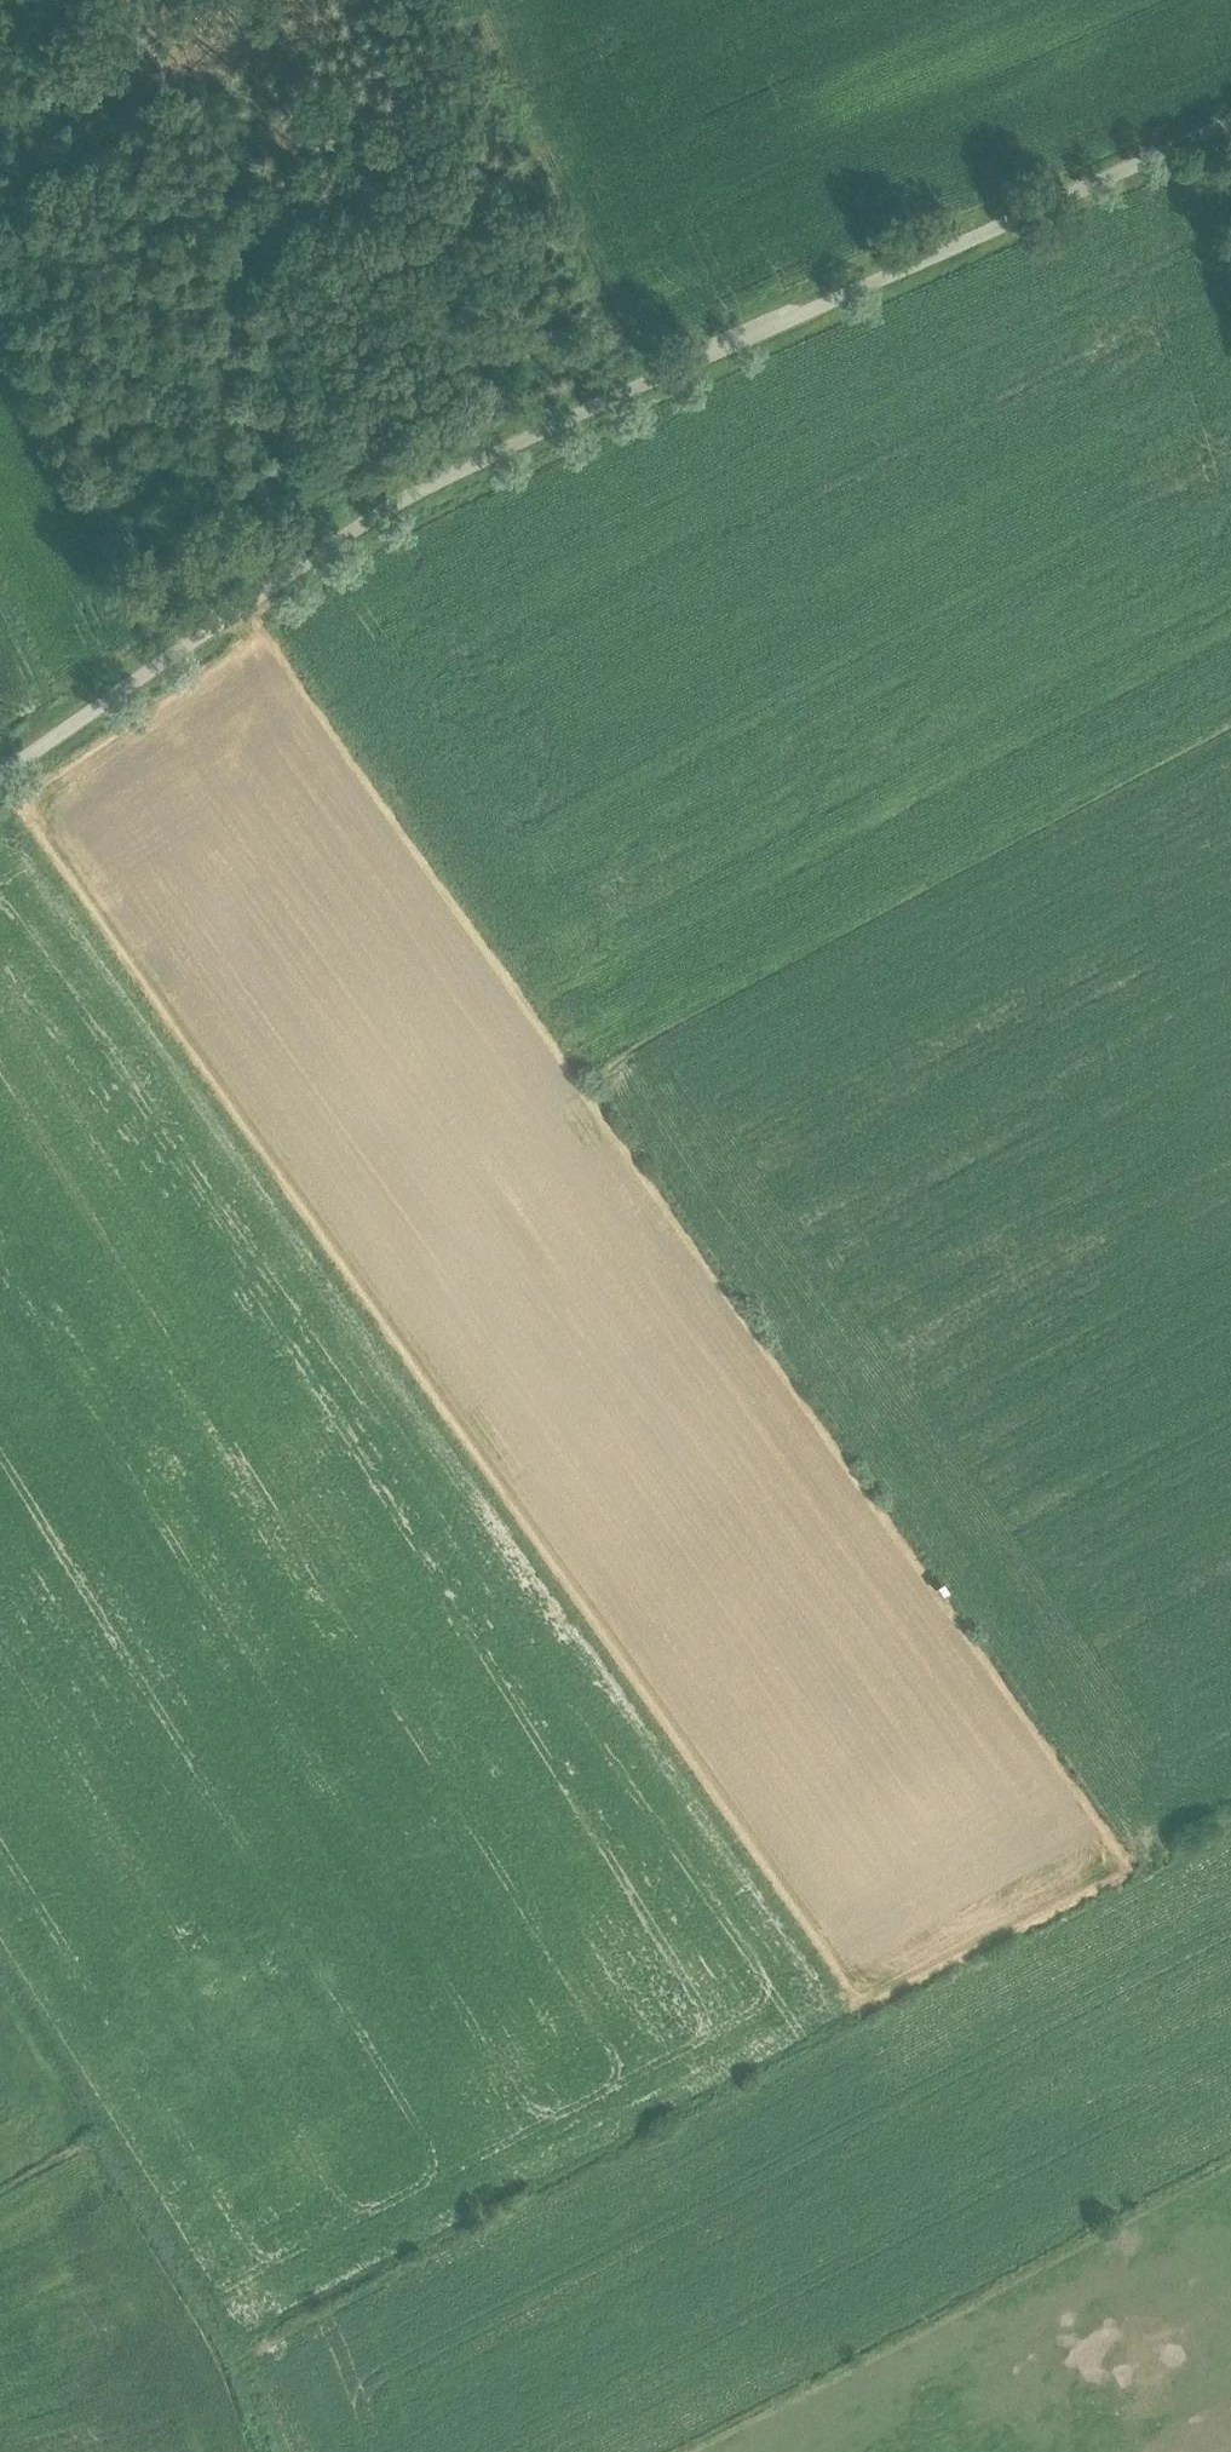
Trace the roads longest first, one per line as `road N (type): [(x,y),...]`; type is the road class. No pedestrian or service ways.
road 1 (unclassified): [(1230,125),(541,438),(363,530),(0,778)]

